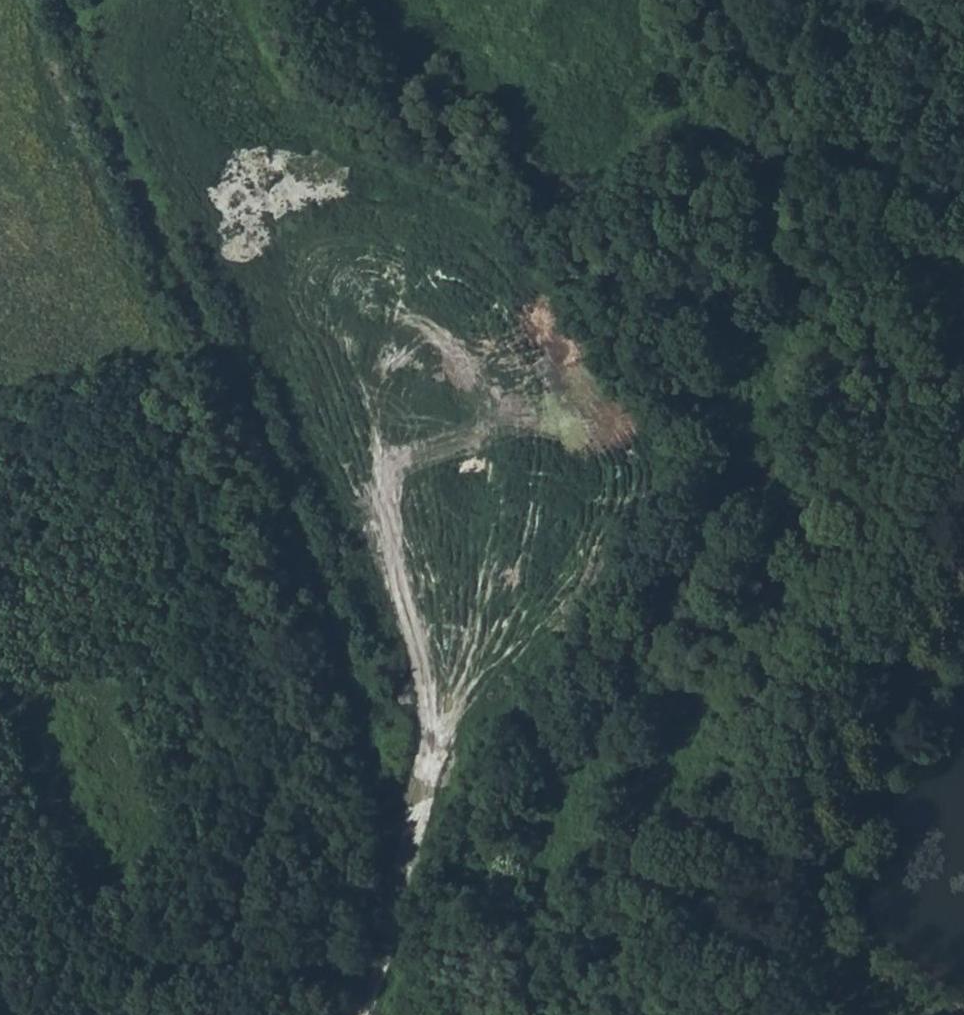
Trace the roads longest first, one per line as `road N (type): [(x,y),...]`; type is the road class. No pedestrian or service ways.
road 1 (track): [(65,0),(347,664),(388,849),(395,930),(346,1014)]
road 2 (track): [(945,1014),(848,950),(826,914),(823,872)]

